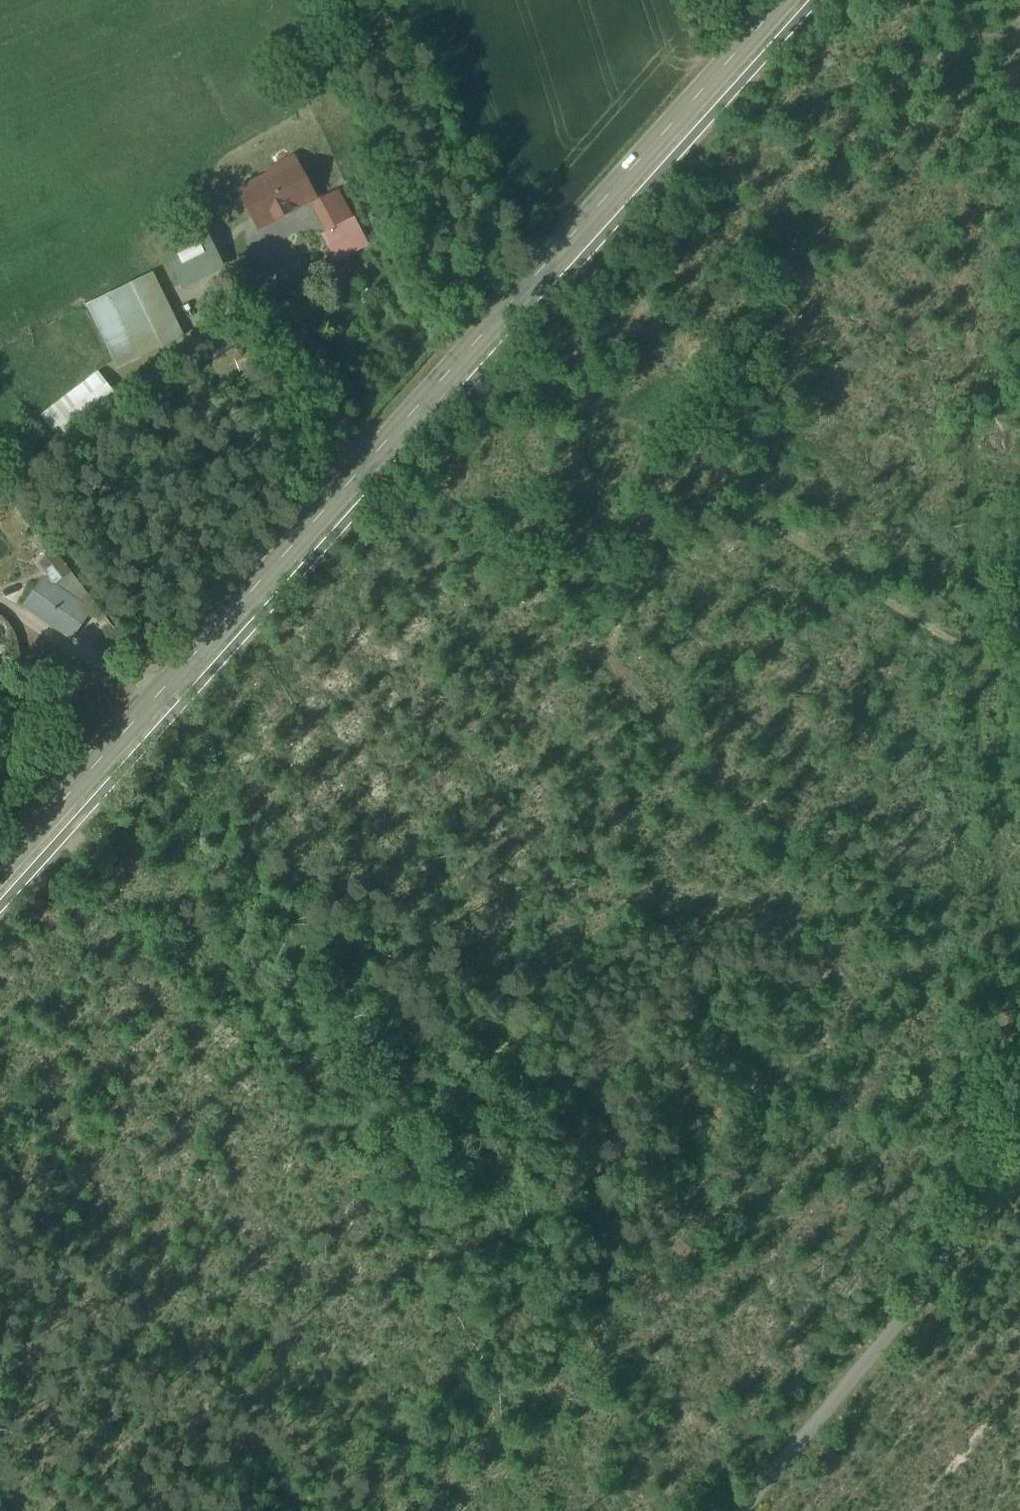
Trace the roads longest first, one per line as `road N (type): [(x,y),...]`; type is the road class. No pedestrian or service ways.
road 1 (secondary): [(781,0),(0,873)]
road 2 (unclassified): [(745,1510),(1019,1177)]

